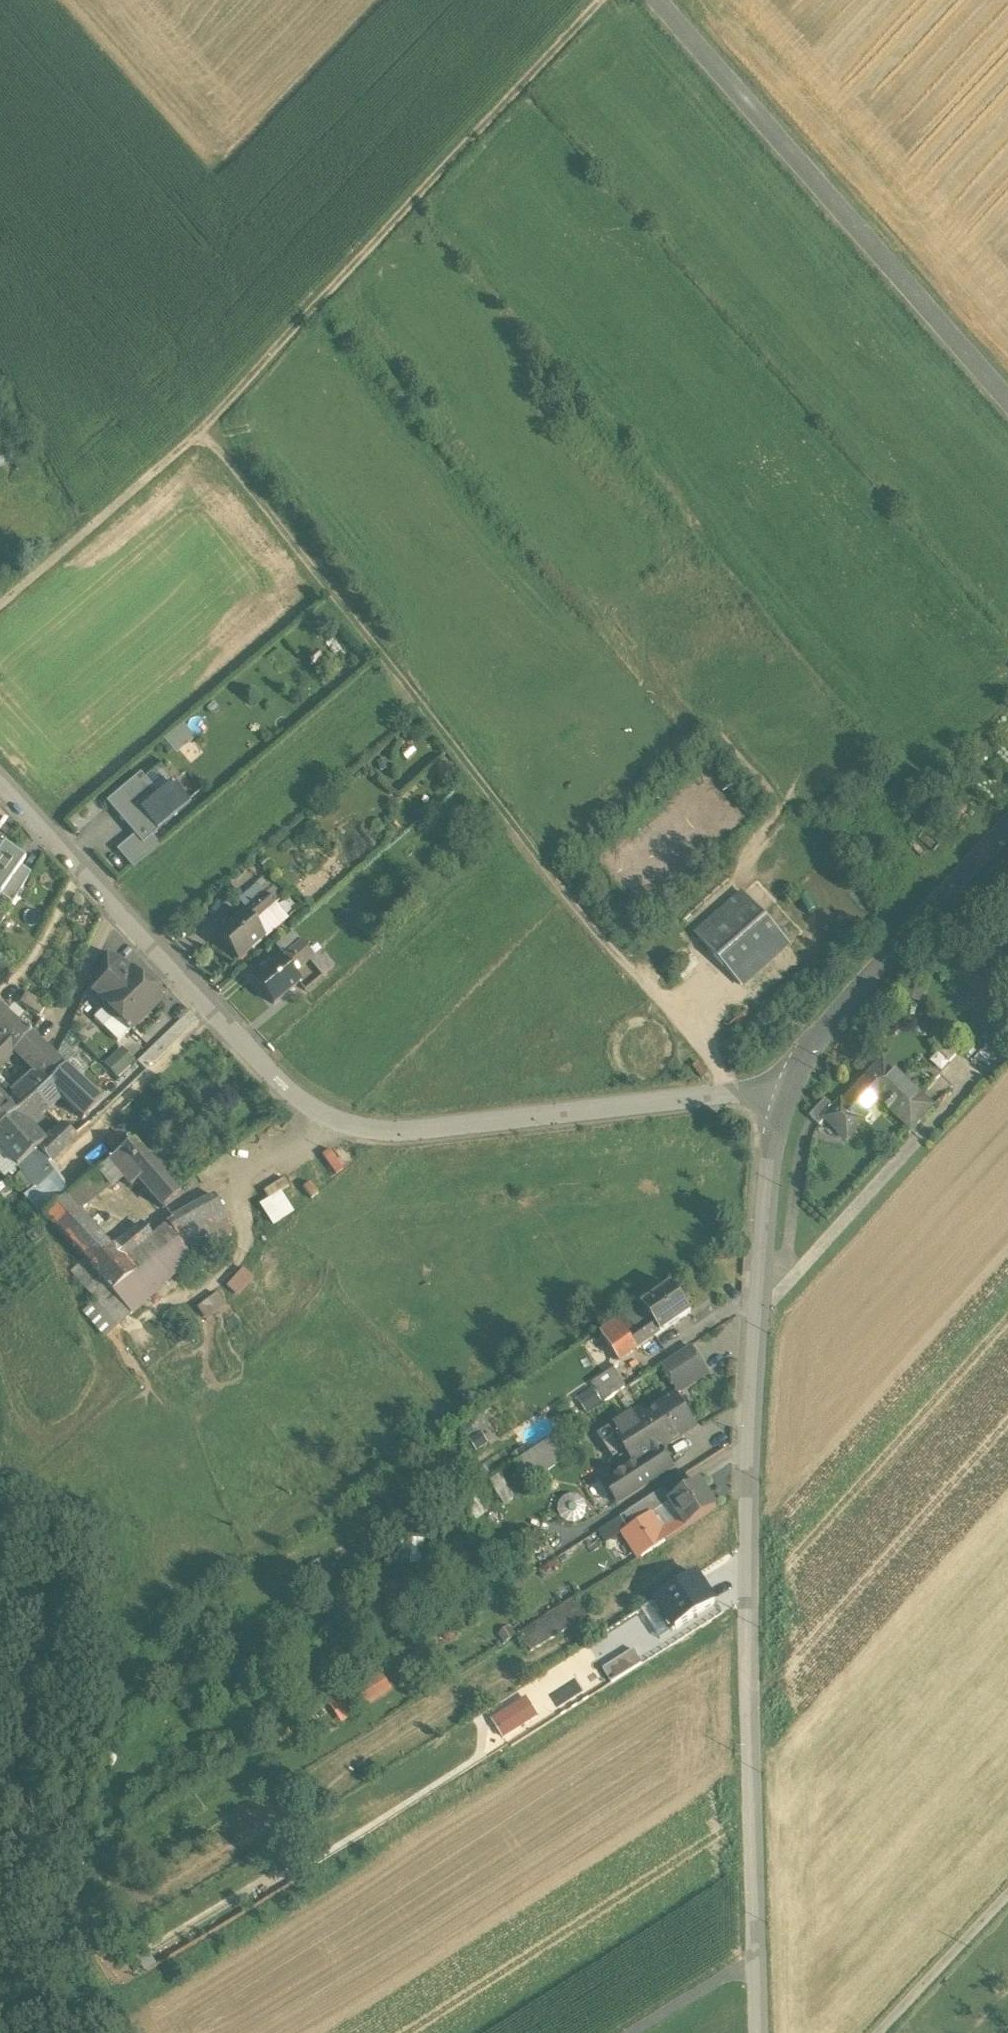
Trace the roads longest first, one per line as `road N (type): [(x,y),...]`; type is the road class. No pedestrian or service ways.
road 1 (residential): [(789,1084),(773,1139),(751,1383),(761,2032)]
road 2 (residential): [(789,1084),(392,1131),(326,1117),(206,1003),(0,772)]
road 3 (track): [(599,0),(203,426),(89,523)]
road 4 (track): [(203,426),(554,880)]
road 5 (unclassified): [(1007,399),(657,0)]
road 6 (unclassified): [(1007,825),(811,1038),(789,1084)]

